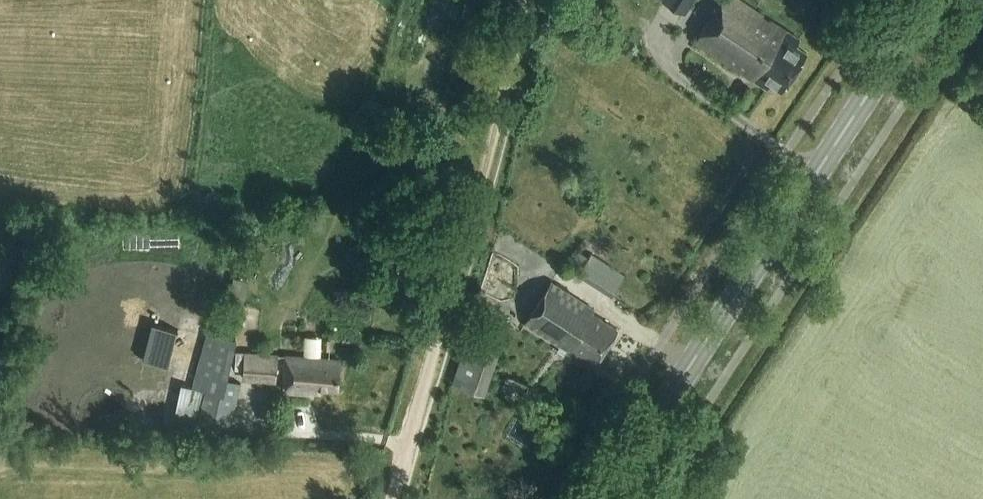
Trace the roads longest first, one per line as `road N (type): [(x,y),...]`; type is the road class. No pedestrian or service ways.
road 1 (secondary): [(604,498),(930,0)]
road 2 (track): [(527,0),(393,498)]

